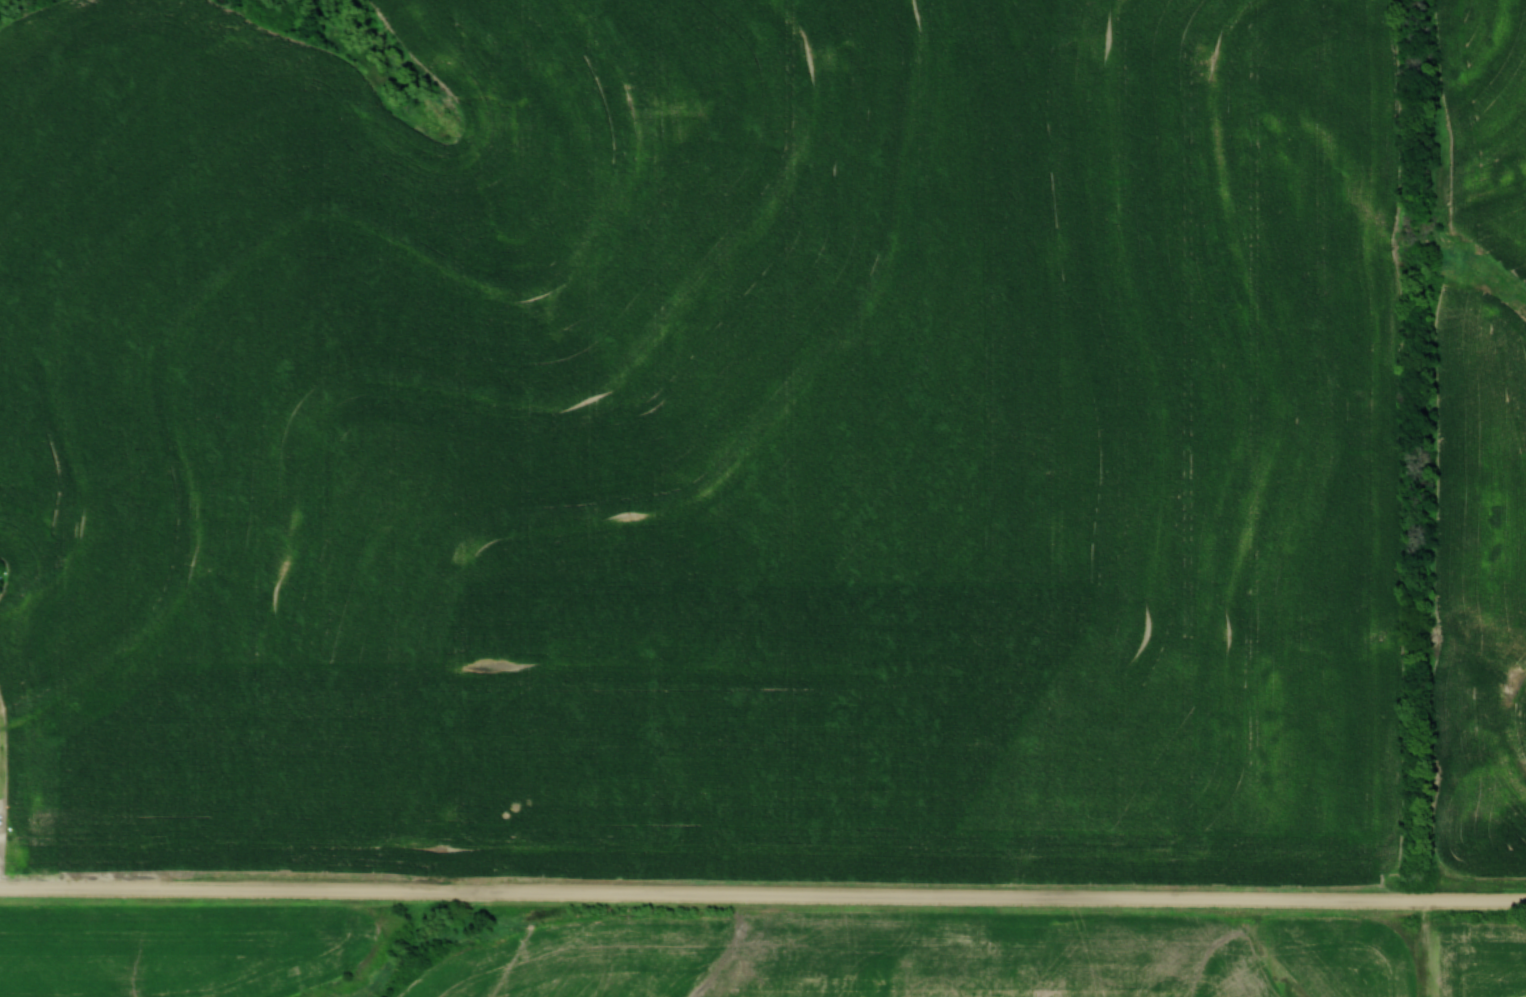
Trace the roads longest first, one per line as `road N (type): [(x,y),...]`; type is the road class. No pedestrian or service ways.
road 1 (residential): [(1525,907),(0,891)]

